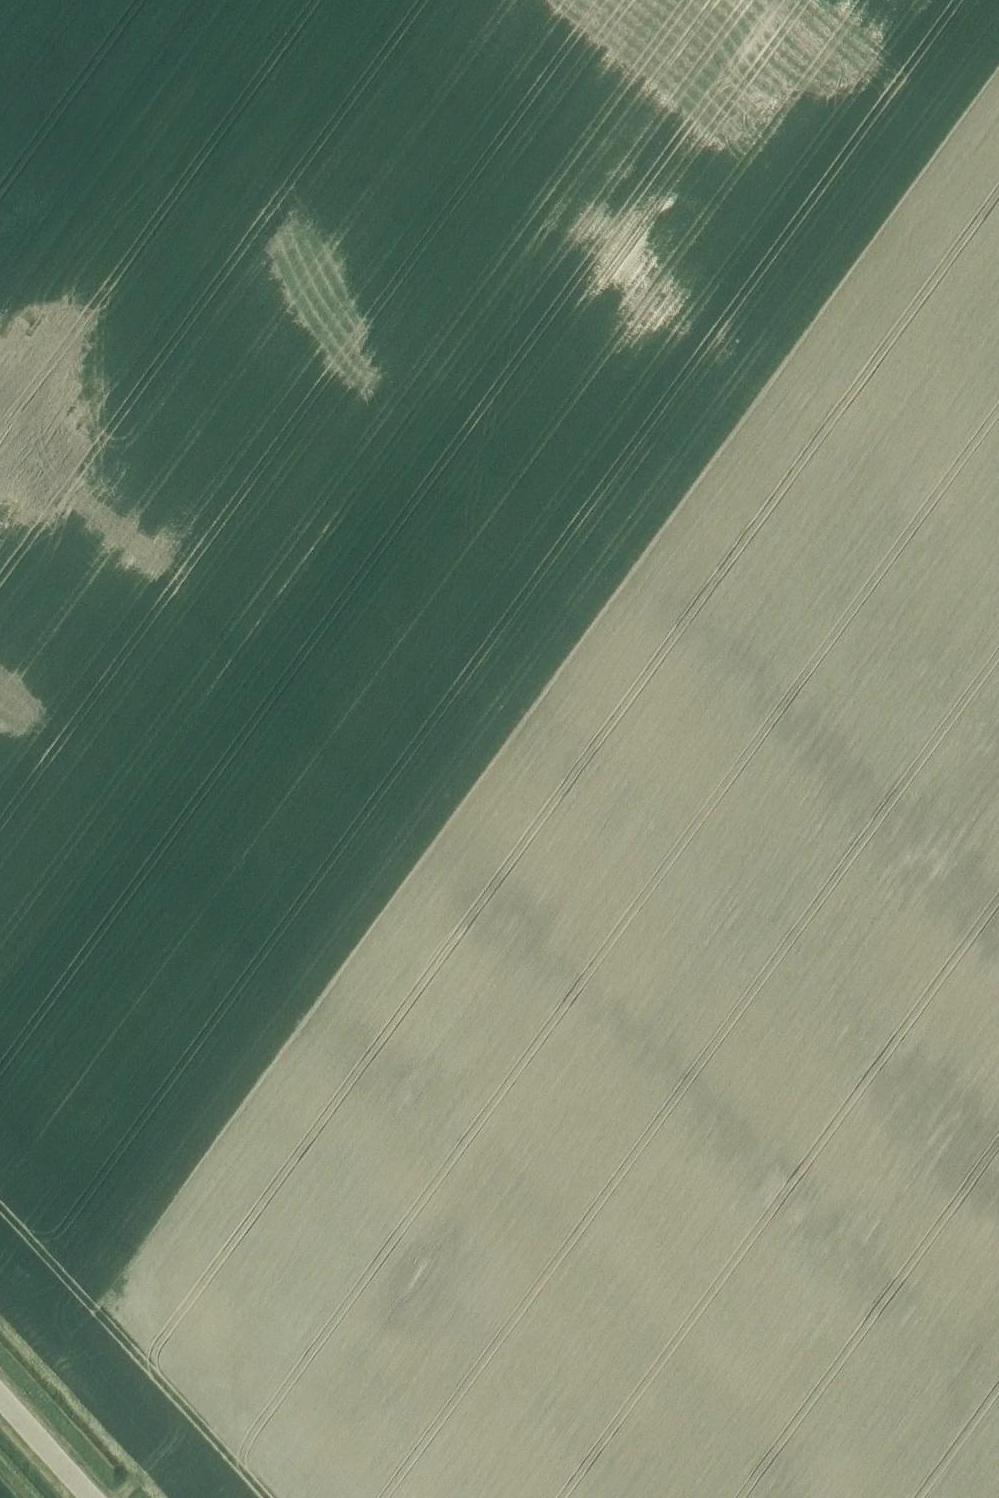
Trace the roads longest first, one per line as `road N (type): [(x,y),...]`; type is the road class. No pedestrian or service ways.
road 1 (tertiary): [(80,1497),(0,1409)]

